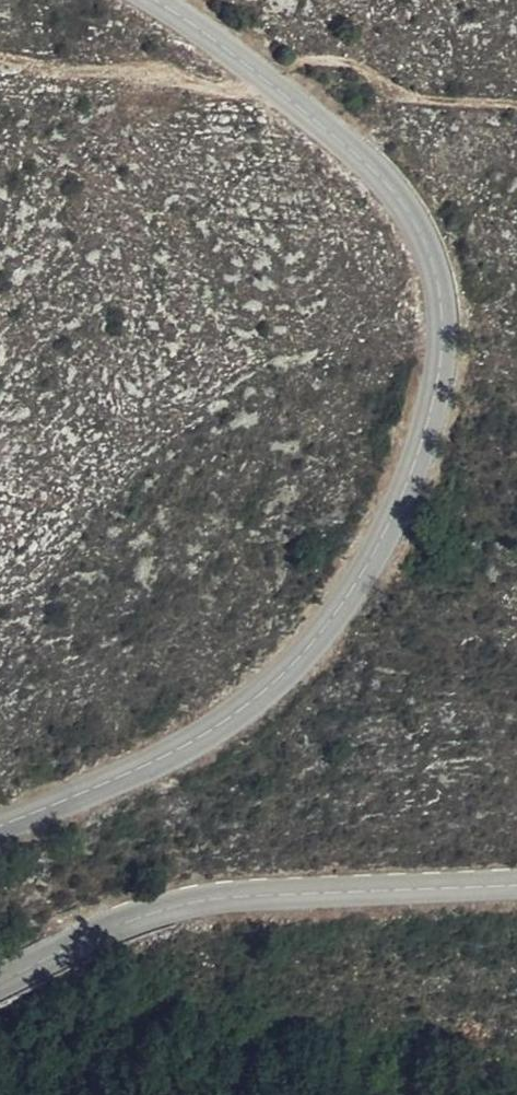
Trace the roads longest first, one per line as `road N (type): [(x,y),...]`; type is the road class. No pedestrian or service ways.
road 1 (secondary): [(0,827),(166,759),(271,686),(309,649),(370,562),(433,408),(444,326),(438,284),(406,207),(380,174),(154,0)]
road 2 (secondary): [(516,883),(189,906),(144,916),(0,984)]
road 3 (track): [(250,69),(229,84),(0,56)]

